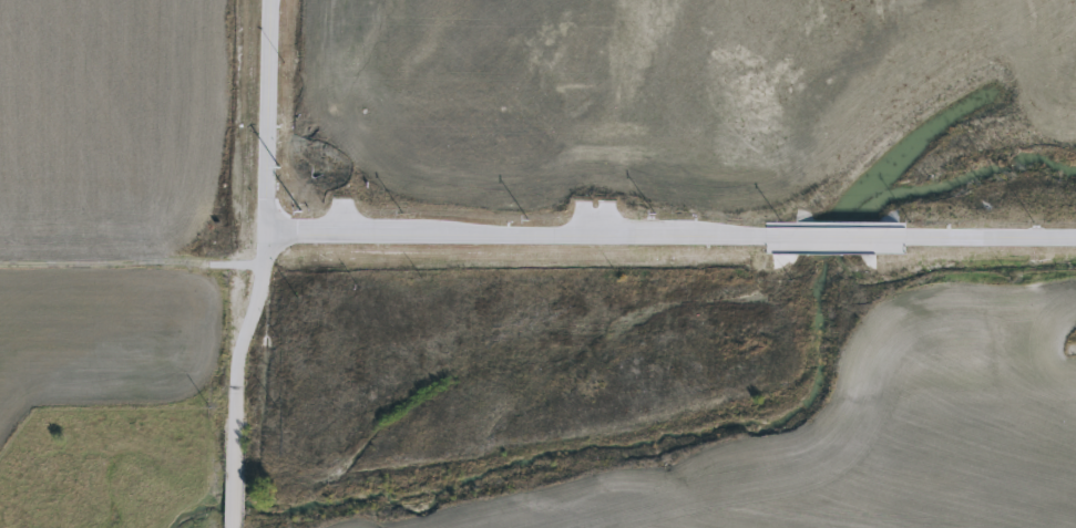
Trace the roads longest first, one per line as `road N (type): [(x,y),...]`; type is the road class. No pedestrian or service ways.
road 1 (tertiary): [(266,235),(769,237)]
road 2 (tertiary): [(235,527),(239,367),(262,306),(266,235)]
road 3 (tertiary): [(266,235),(271,0)]
road 4 (tertiary): [(1075,238),(905,238)]
road 5 (tertiary): [(769,237),(905,238)]

